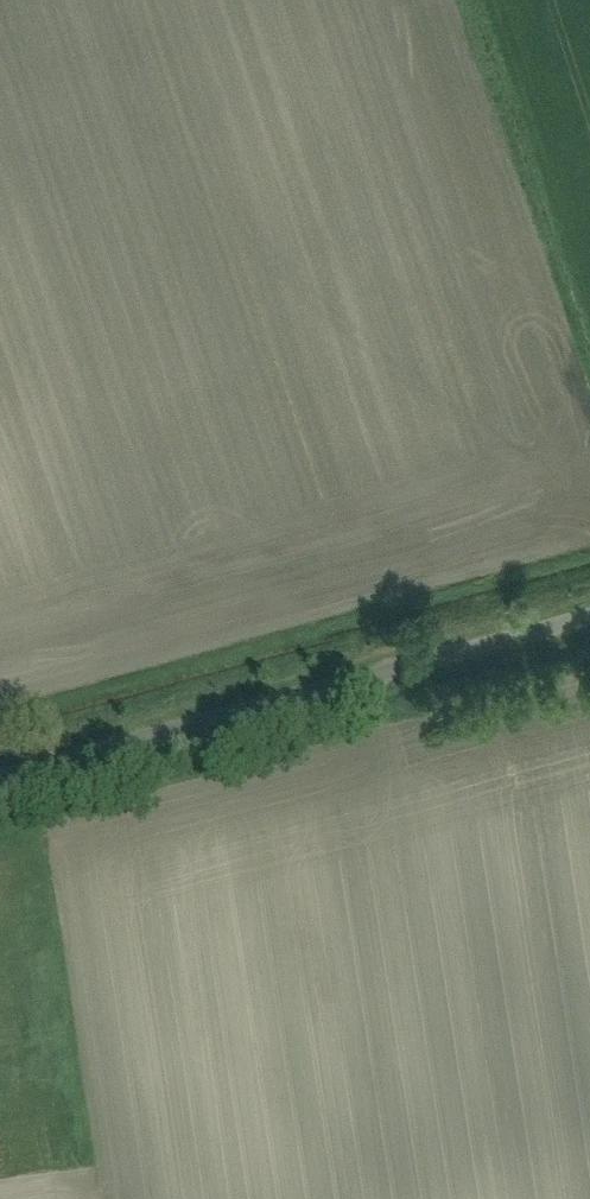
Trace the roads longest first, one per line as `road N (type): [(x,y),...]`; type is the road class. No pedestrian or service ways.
road 1 (residential): [(0,781),(589,620)]

